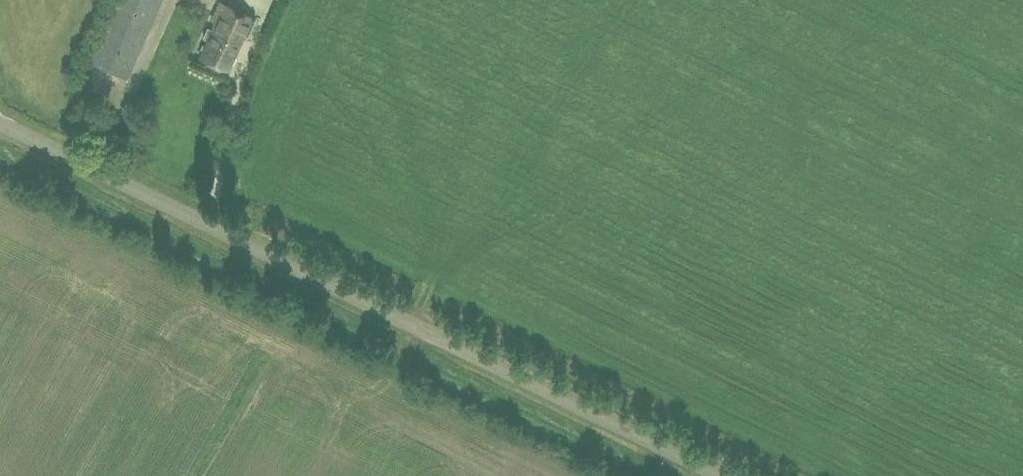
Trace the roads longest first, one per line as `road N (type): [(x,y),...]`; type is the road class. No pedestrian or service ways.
road 1 (unclassified): [(717,475),(0,123)]

